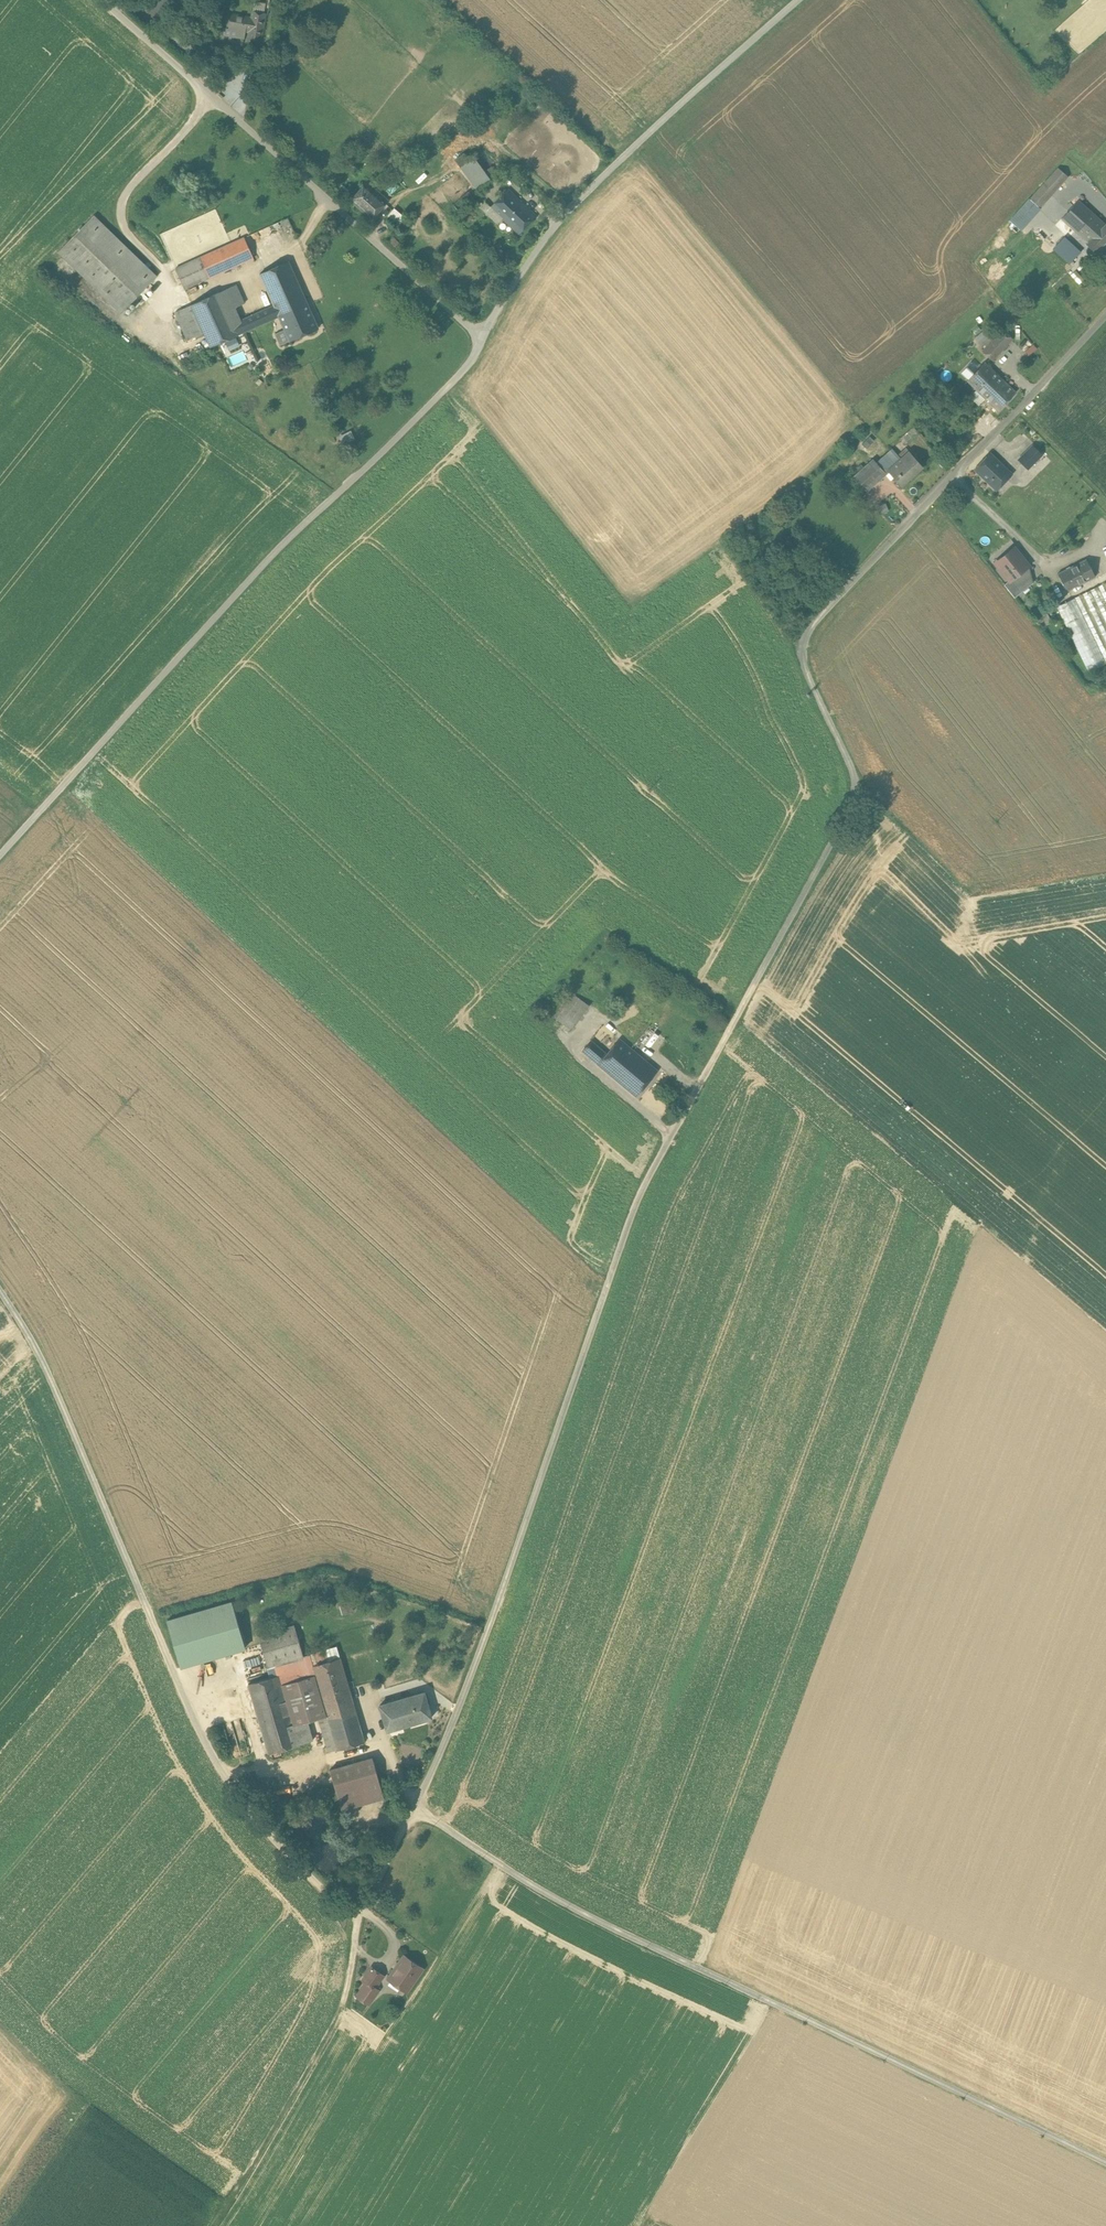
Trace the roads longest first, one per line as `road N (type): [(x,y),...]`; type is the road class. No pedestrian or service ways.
road 1 (unclassified): [(1105,2162),(637,1941),(413,1805),(448,1736),(639,1196),(863,796),(797,646),(801,634),(1105,316)]
road 2 (track): [(0,1290),(33,1339),(219,1766),(270,1835),(357,1931),(413,1805)]
road 3 (unclassified): [(0,854),(291,534),(473,359),(483,336)]
road 4 (unclassified): [(483,336),(103,0)]
road 5 (unclassified): [(483,336),(553,226),(799,0)]
road 6 (track): [(213,2225),(347,2007),(357,1931)]

